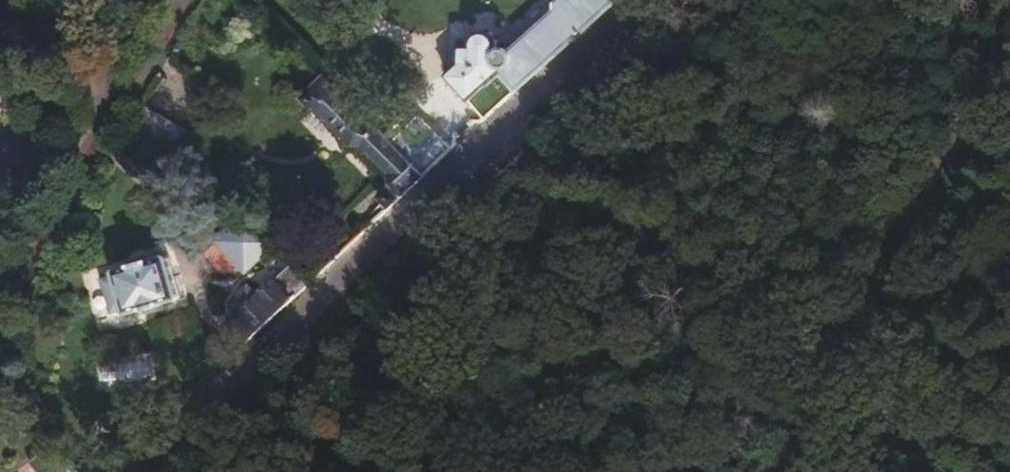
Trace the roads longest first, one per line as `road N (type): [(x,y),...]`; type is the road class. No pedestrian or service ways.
road 1 (residential): [(125,471),(648,0)]
road 2 (unclassified): [(1009,56),(784,471)]
road 3 (residential): [(0,302),(111,122)]
road 4 (residential): [(111,122),(183,0)]
road 5 (residential): [(72,0),(111,122)]

